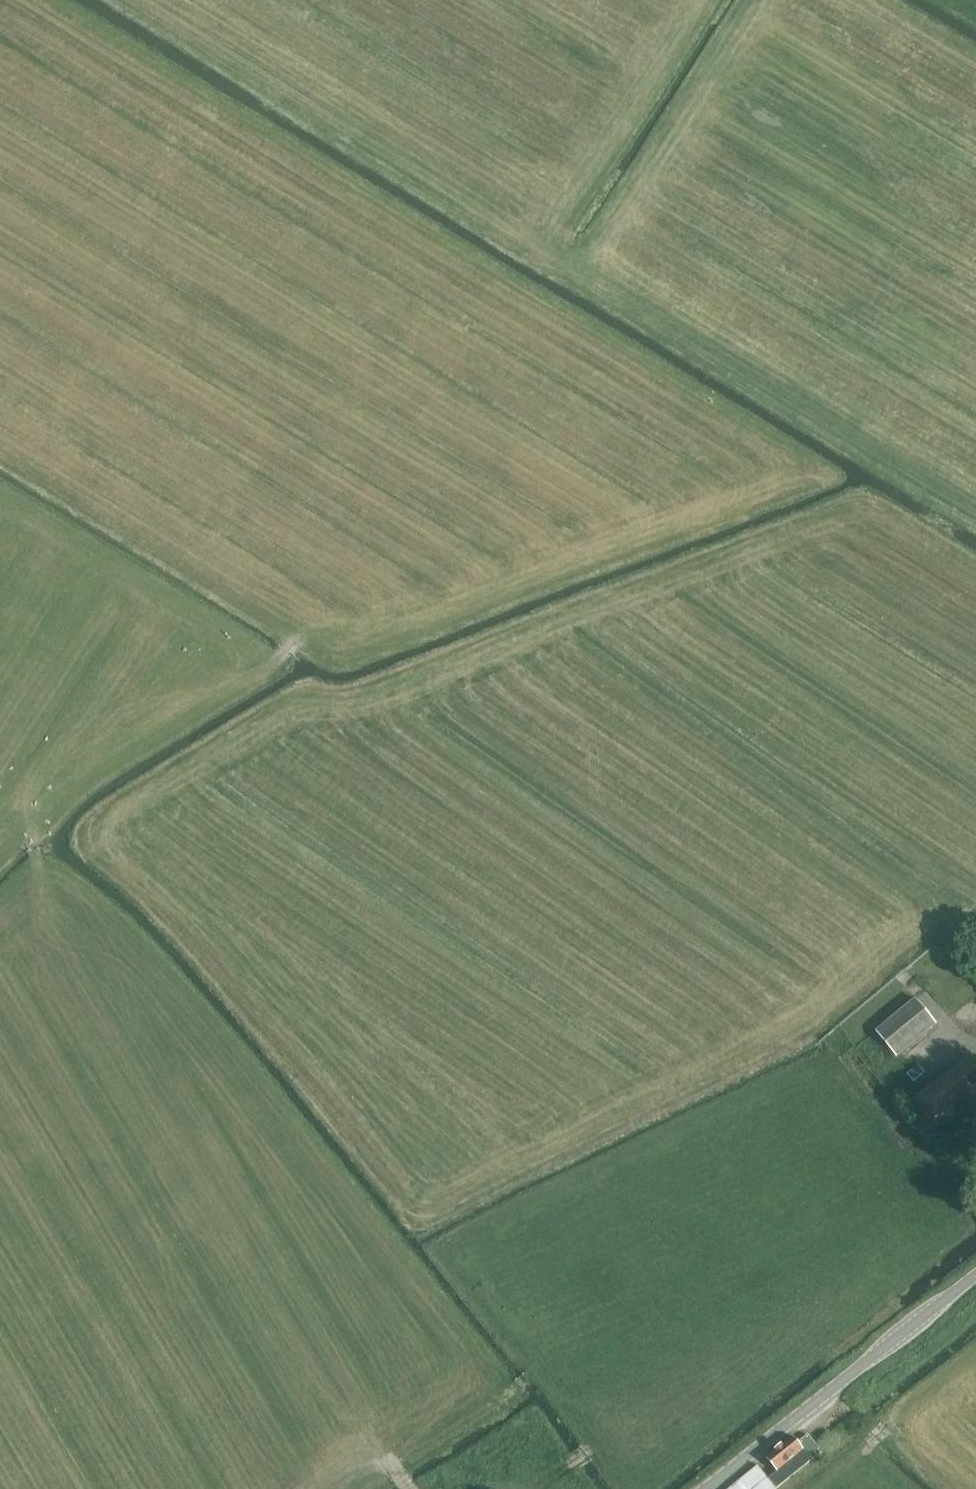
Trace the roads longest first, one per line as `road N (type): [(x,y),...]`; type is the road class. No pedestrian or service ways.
road 1 (track): [(31,817),(92,1076),(410,1488)]
road 2 (unclassified): [(710,1488),(975,1281)]

